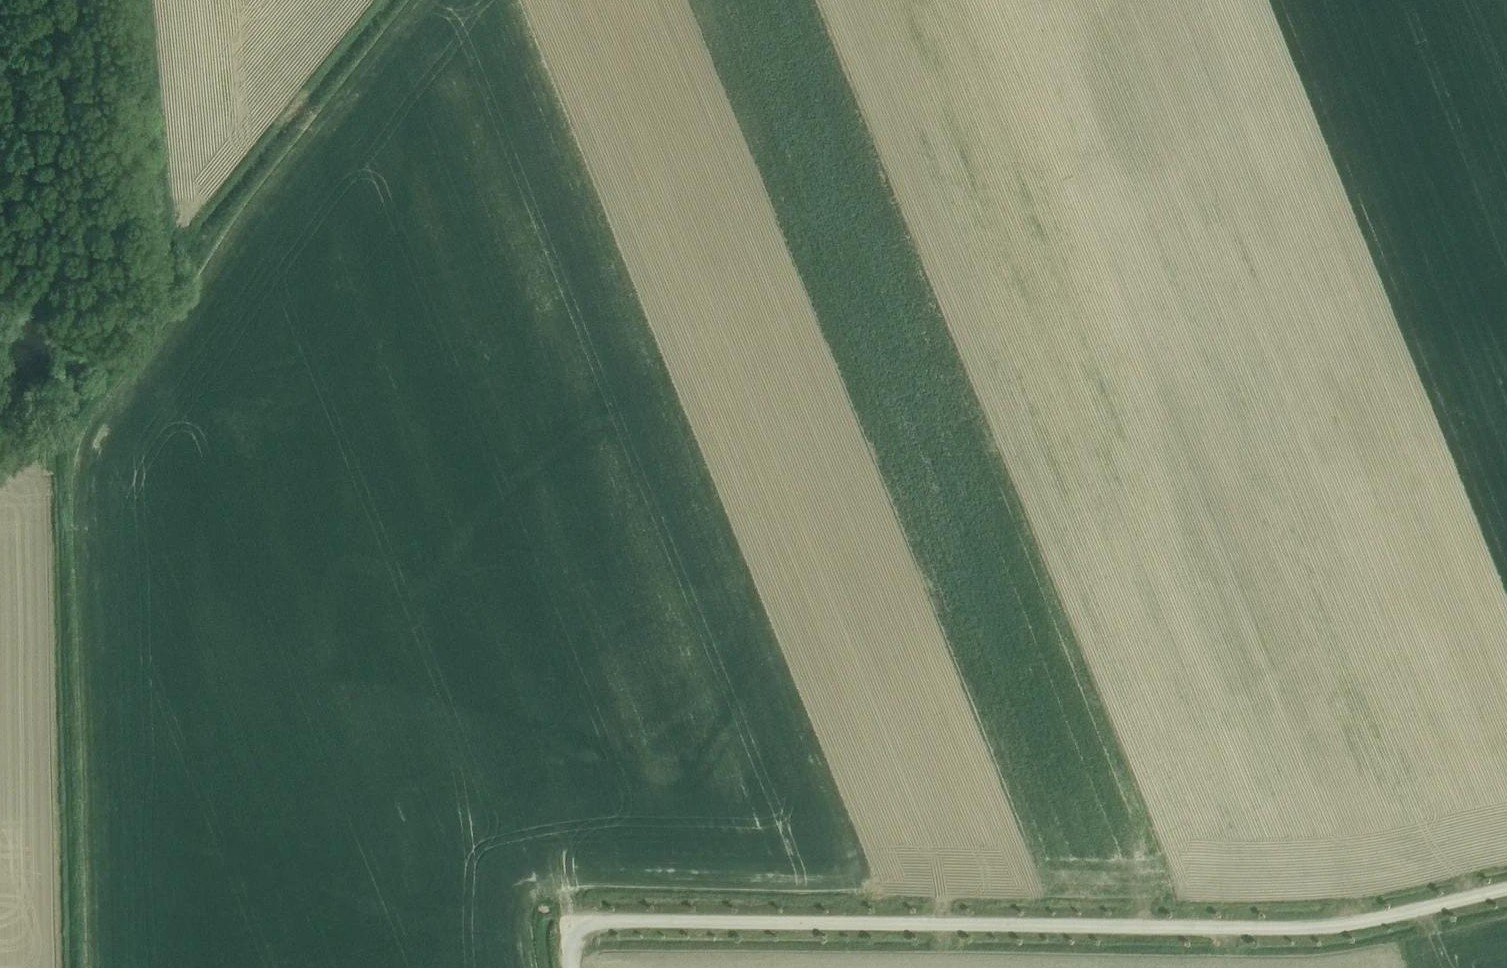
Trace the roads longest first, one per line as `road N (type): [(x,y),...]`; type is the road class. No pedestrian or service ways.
road 1 (unclassified): [(1506,893),(1352,930),(1239,934),(618,922),(573,937),(574,967)]

